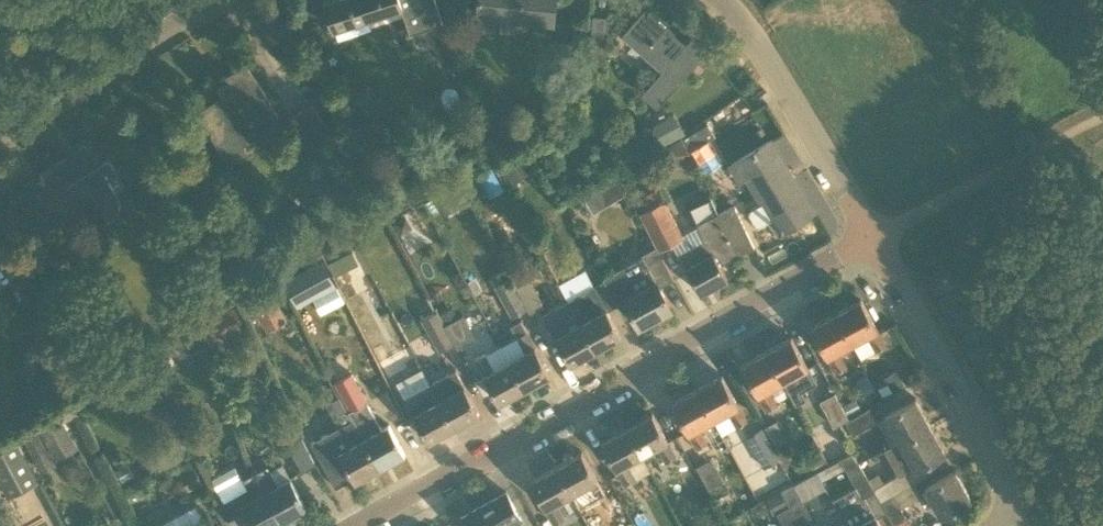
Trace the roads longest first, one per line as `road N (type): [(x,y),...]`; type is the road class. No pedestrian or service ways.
road 1 (residential): [(362,525),(876,242)]
road 2 (residential): [(1024,516),(876,242)]
road 3 (residential): [(876,242),(770,62),(723,0)]
road 4 (track): [(876,242),(1102,107)]
road 5 (residential): [(203,0),(0,126)]

